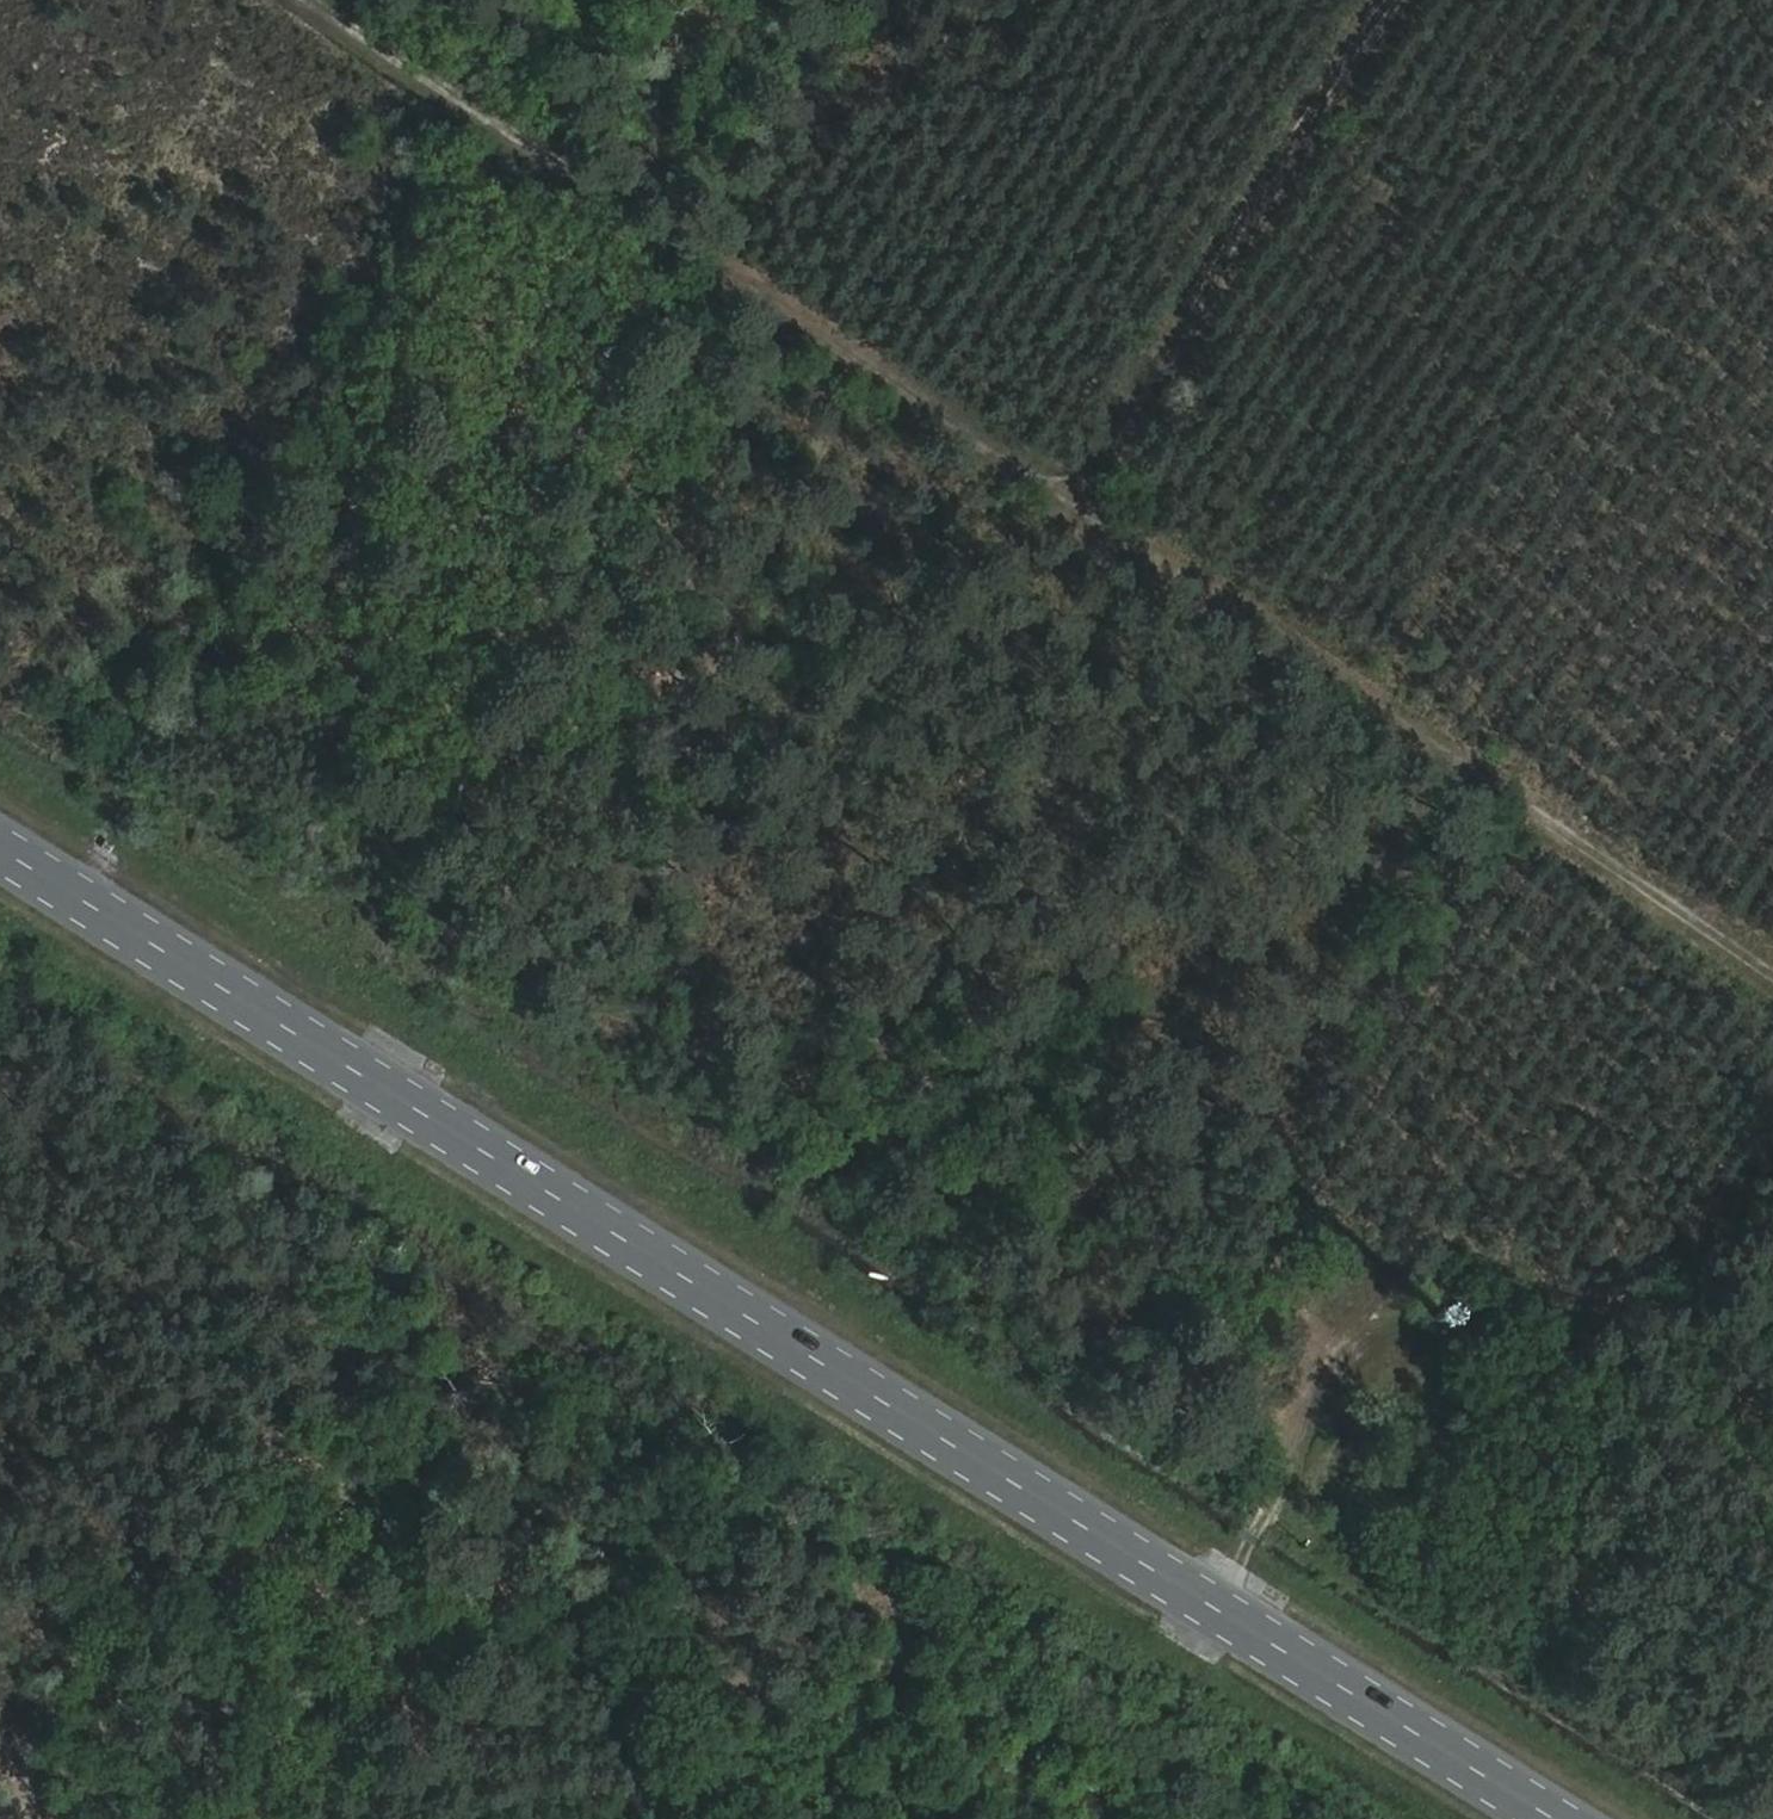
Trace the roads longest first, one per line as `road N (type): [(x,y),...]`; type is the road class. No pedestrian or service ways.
road 1 (primary): [(1568,1818),(0,835)]
road 2 (track): [(1772,969),(309,0)]
road 3 (track): [(1063,499),(1388,0)]

